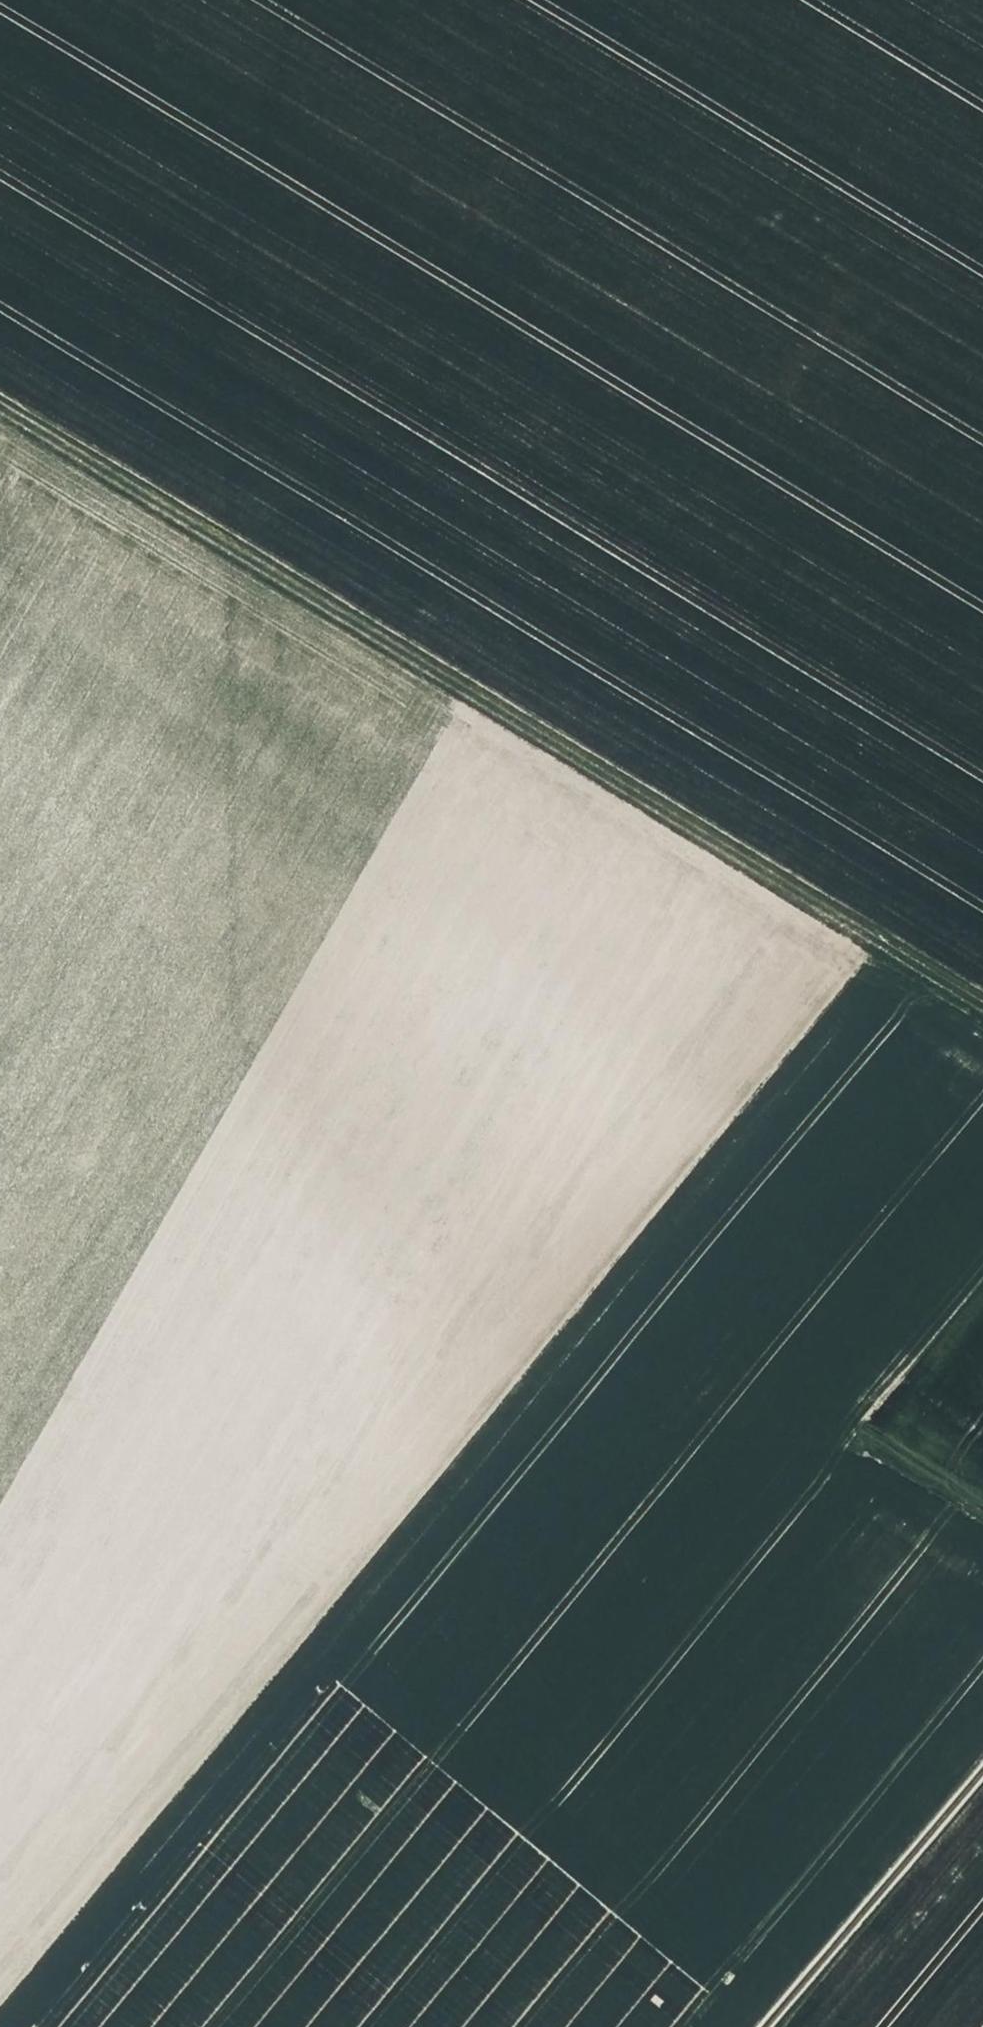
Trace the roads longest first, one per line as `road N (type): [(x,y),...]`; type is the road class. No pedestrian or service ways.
road 1 (track): [(982,1008),(0,414)]
road 2 (track): [(770,2026),(982,1771)]

